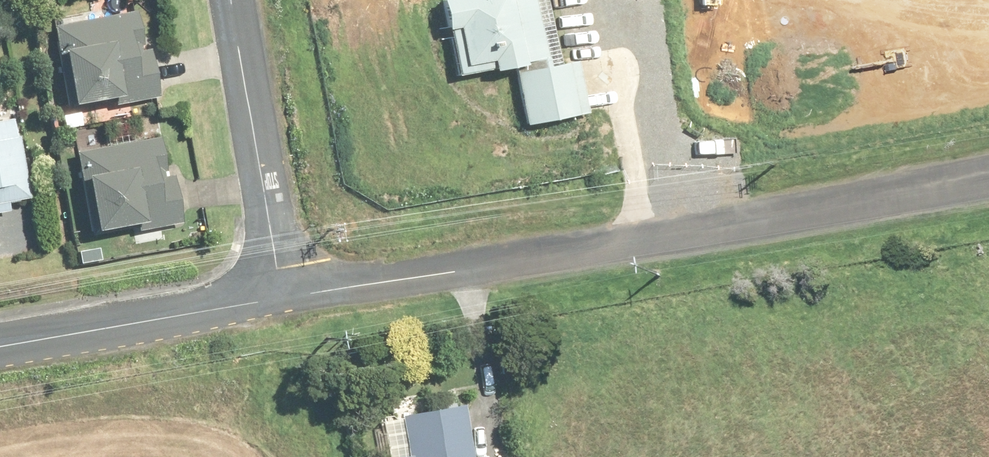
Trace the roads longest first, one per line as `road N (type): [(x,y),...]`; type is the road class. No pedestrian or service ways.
road 1 (residential): [(284,298),(683,236),(988,178)]
road 2 (residential): [(284,298),(230,0)]
road 3 (residential): [(0,348),(284,298)]
road 4 (track): [(779,0),(818,31),(937,52),(988,45)]

